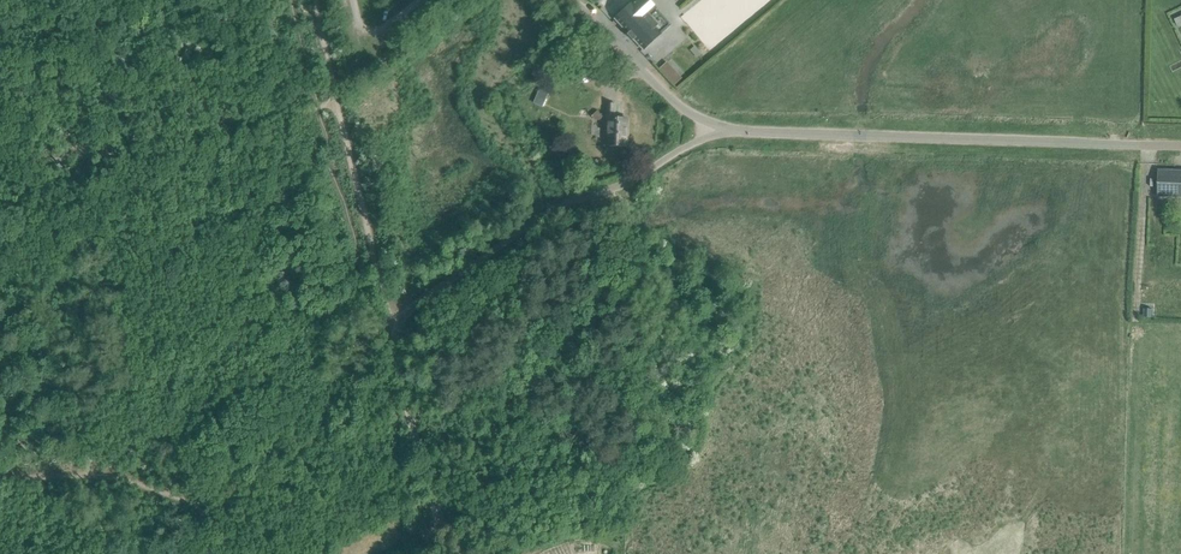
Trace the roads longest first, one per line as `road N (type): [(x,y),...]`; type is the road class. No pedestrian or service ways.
road 1 (unclassified): [(458,553),(435,501),(389,322),(718,128)]
road 2 (track): [(1124,0),(1120,129),(1100,283),(1115,476)]
road 3 (unclassified): [(1180,146),(718,128)]
road 4 (unclassified): [(718,128),(664,94),(573,0)]

